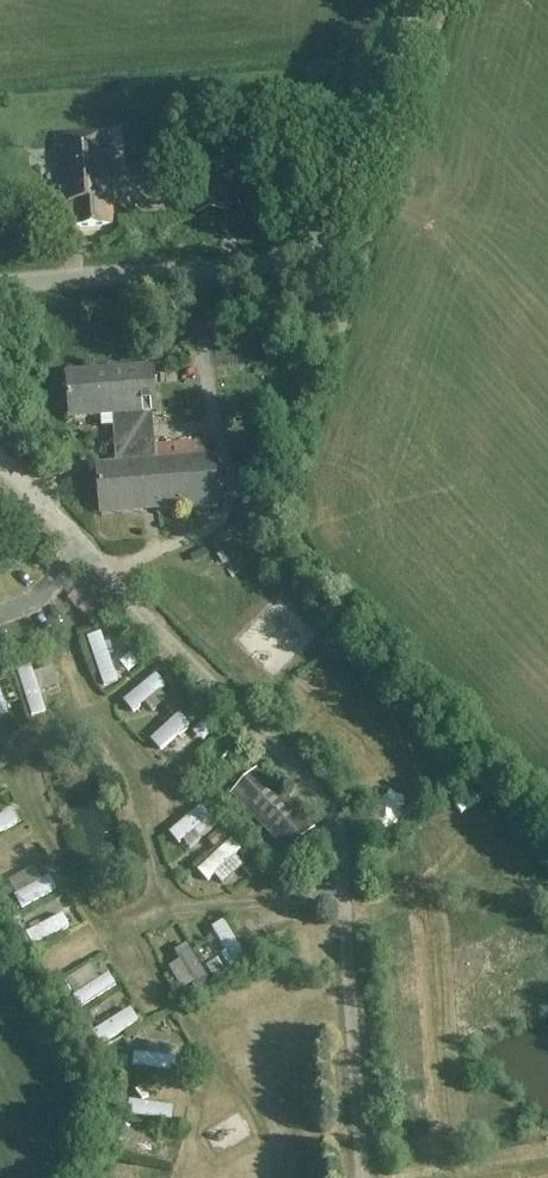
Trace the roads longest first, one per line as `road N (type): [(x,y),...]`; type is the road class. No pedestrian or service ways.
road 1 (track): [(343,892),(148,913),(112,928),(76,893),(18,758),(39,731),(71,715),(106,723),(138,768),(161,884)]
road 2 (unclassified): [(0,286),(262,267),(301,256),(347,200),(413,0)]
road 3 (track): [(352,1010),(289,1023),(296,1136),(290,1177)]

